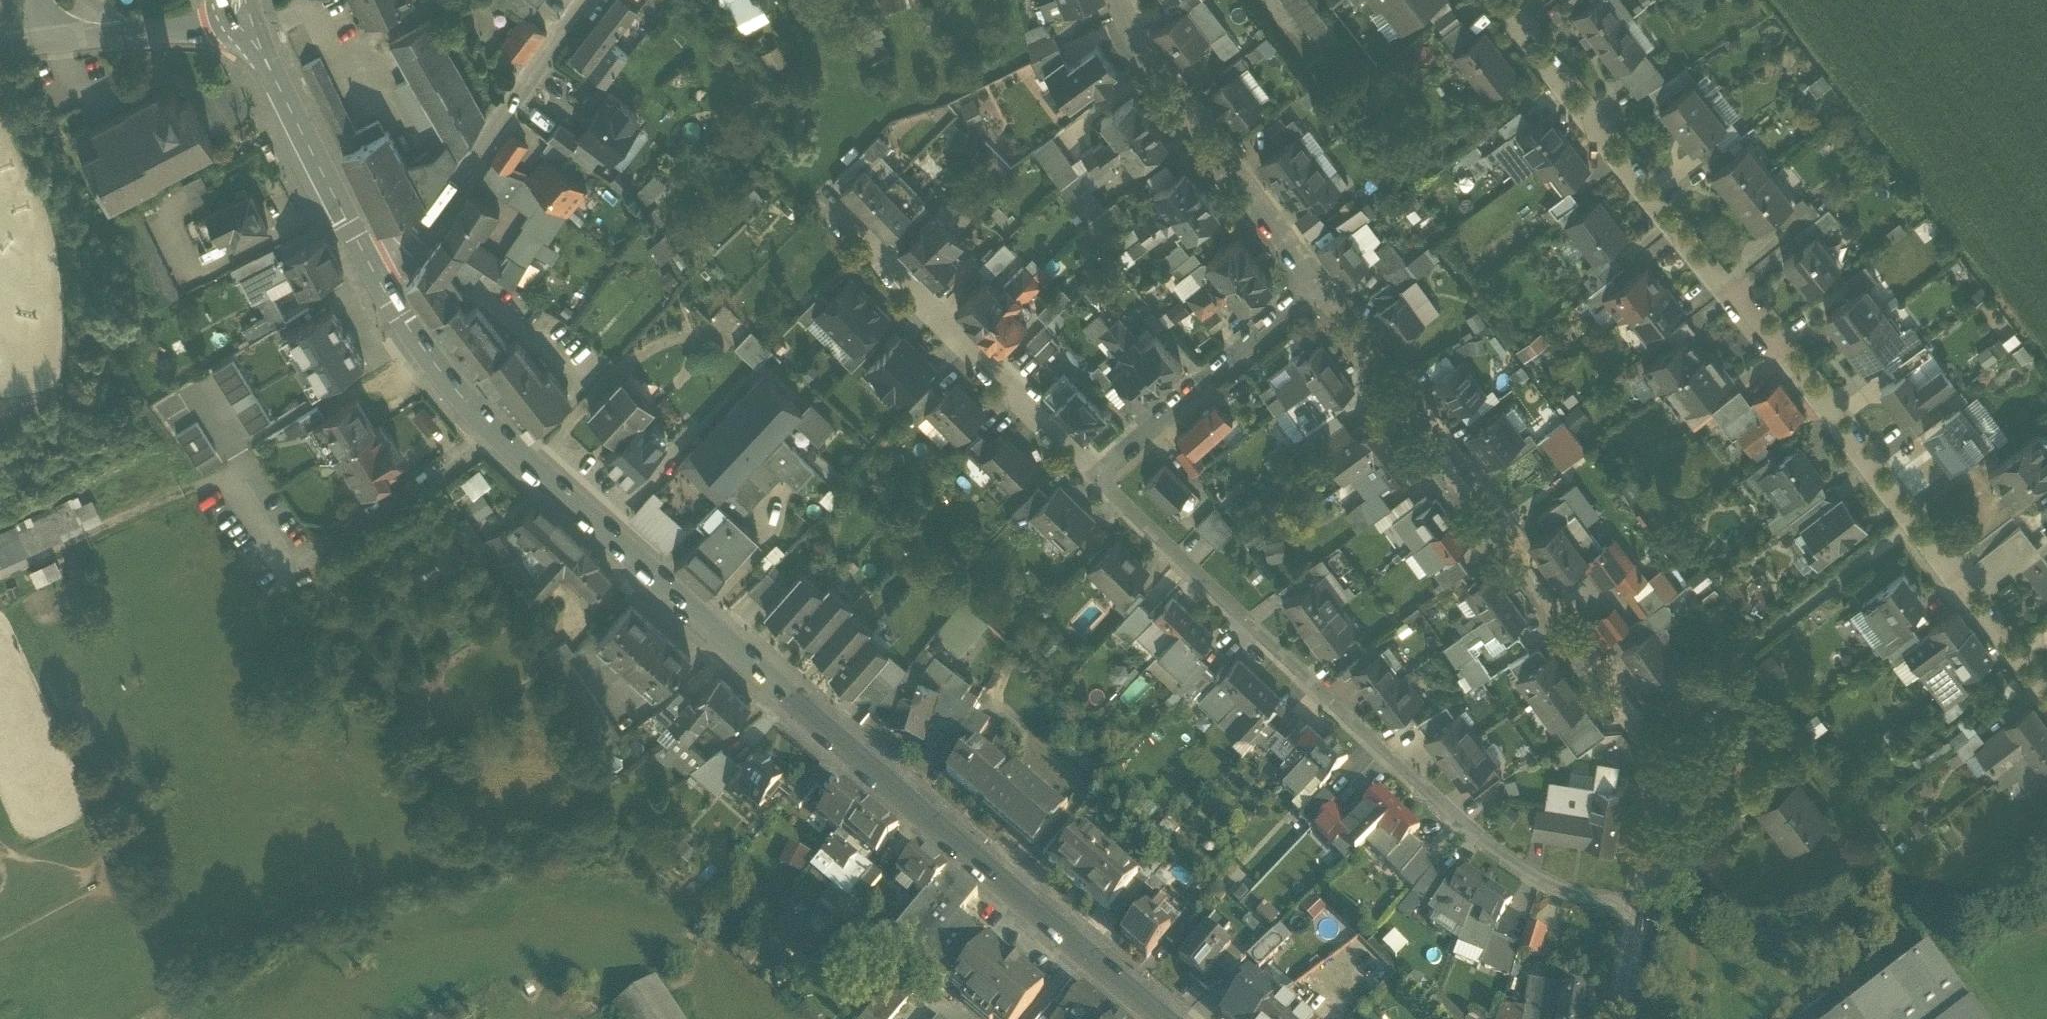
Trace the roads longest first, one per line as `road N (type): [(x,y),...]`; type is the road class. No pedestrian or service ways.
road 1 (secondary): [(373,273),(429,360),(498,437),(1162,1018)]
road 2 (residential): [(1501,0),(2046,691)]
road 3 (residential): [(1320,282),(1644,726),(1662,794),(1644,914)]
road 4 (residential): [(1644,914),(1551,886),(1467,832),(1098,477)]
road 5 (residential): [(1098,477),(827,200)]
road 6 (residential): [(373,273),(455,185),(586,0)]
road 7 (residential): [(1121,0),(1146,54),(1320,282)]
road 8 (residential): [(1098,477),(1320,282)]
road 9 (secondary): [(251,27),(373,273)]
road 10 (residential): [(251,27),(52,32)]

